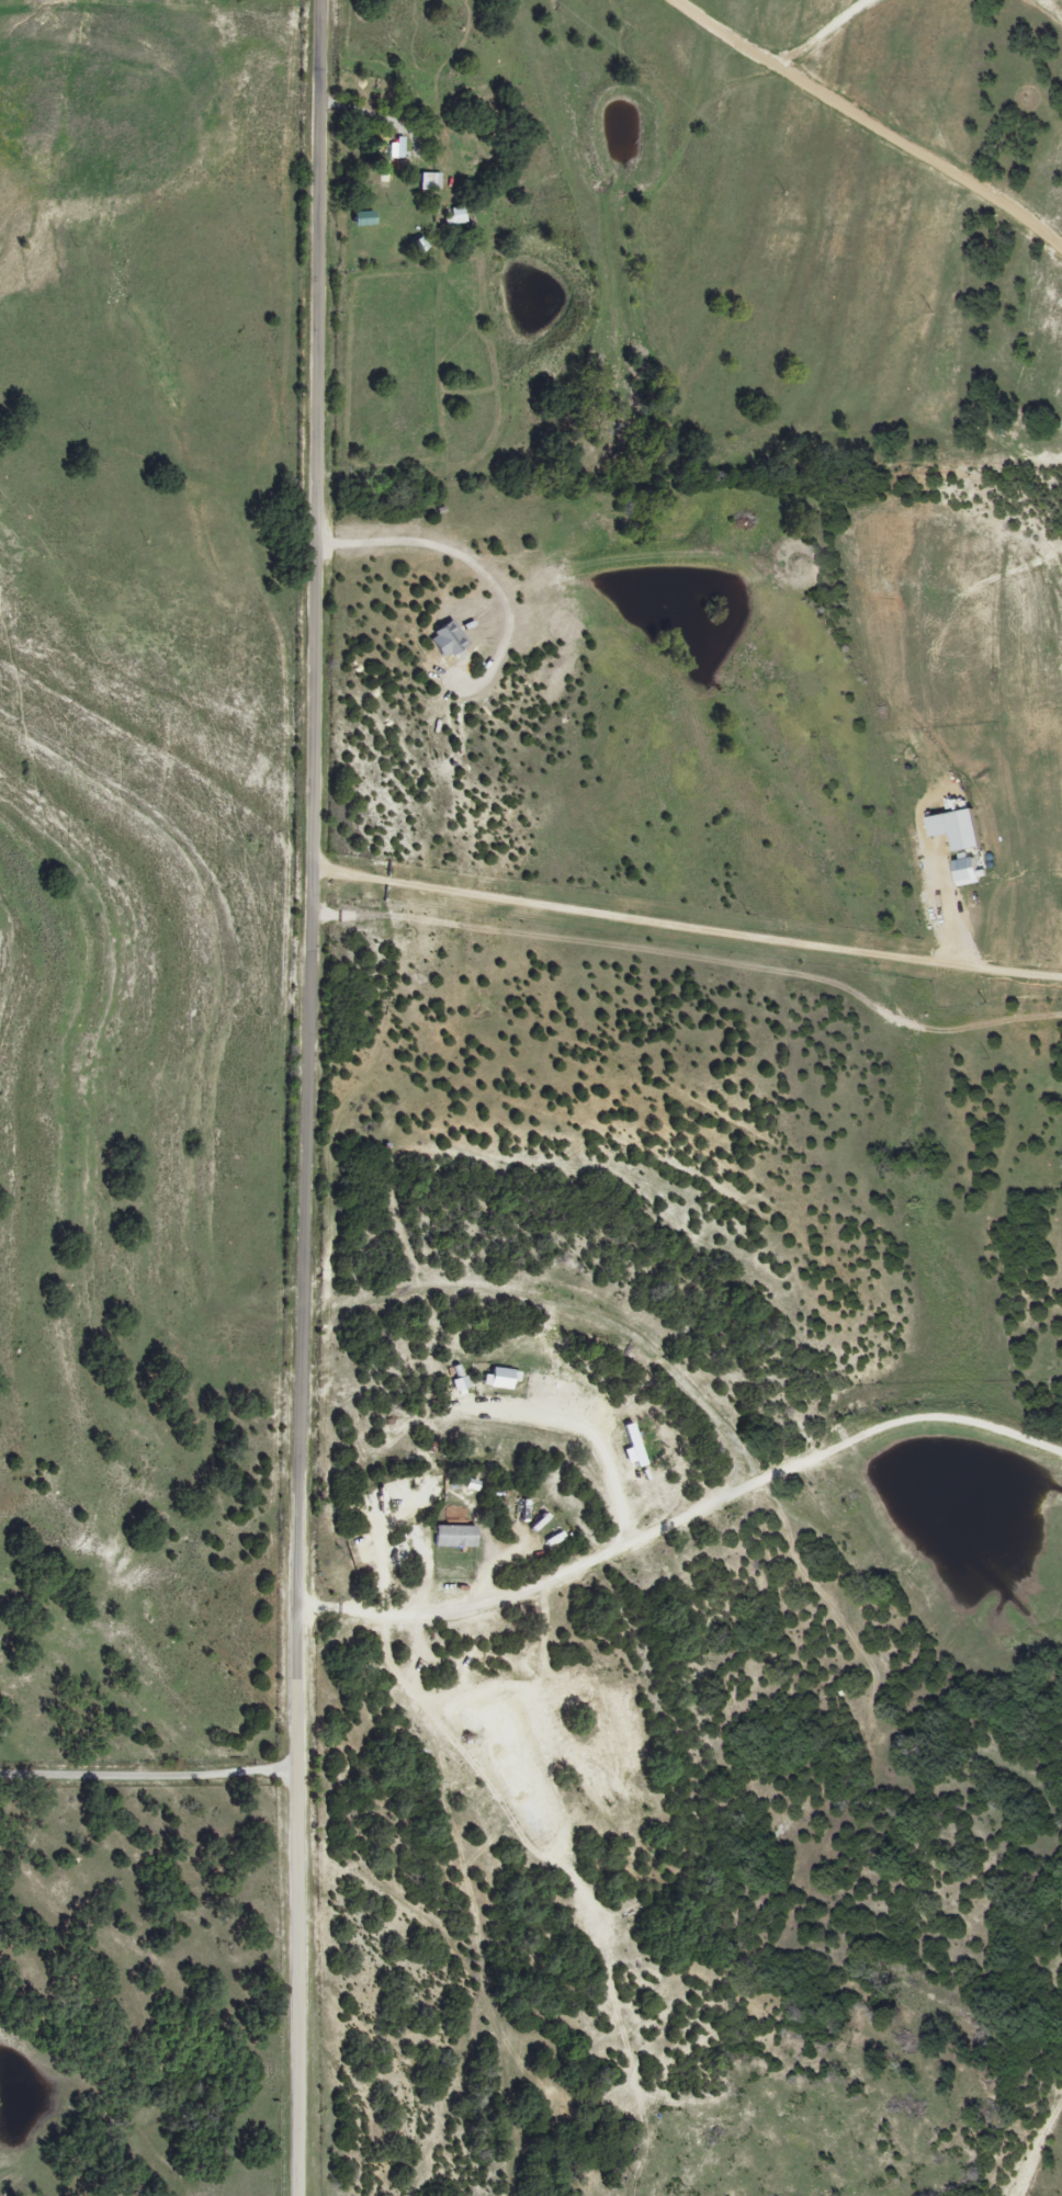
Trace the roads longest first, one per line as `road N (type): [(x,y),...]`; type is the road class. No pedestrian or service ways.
road 1 (tertiary): [(295,2195),(320,0)]
road 2 (residential): [(686,0),(962,151),(1061,255)]

